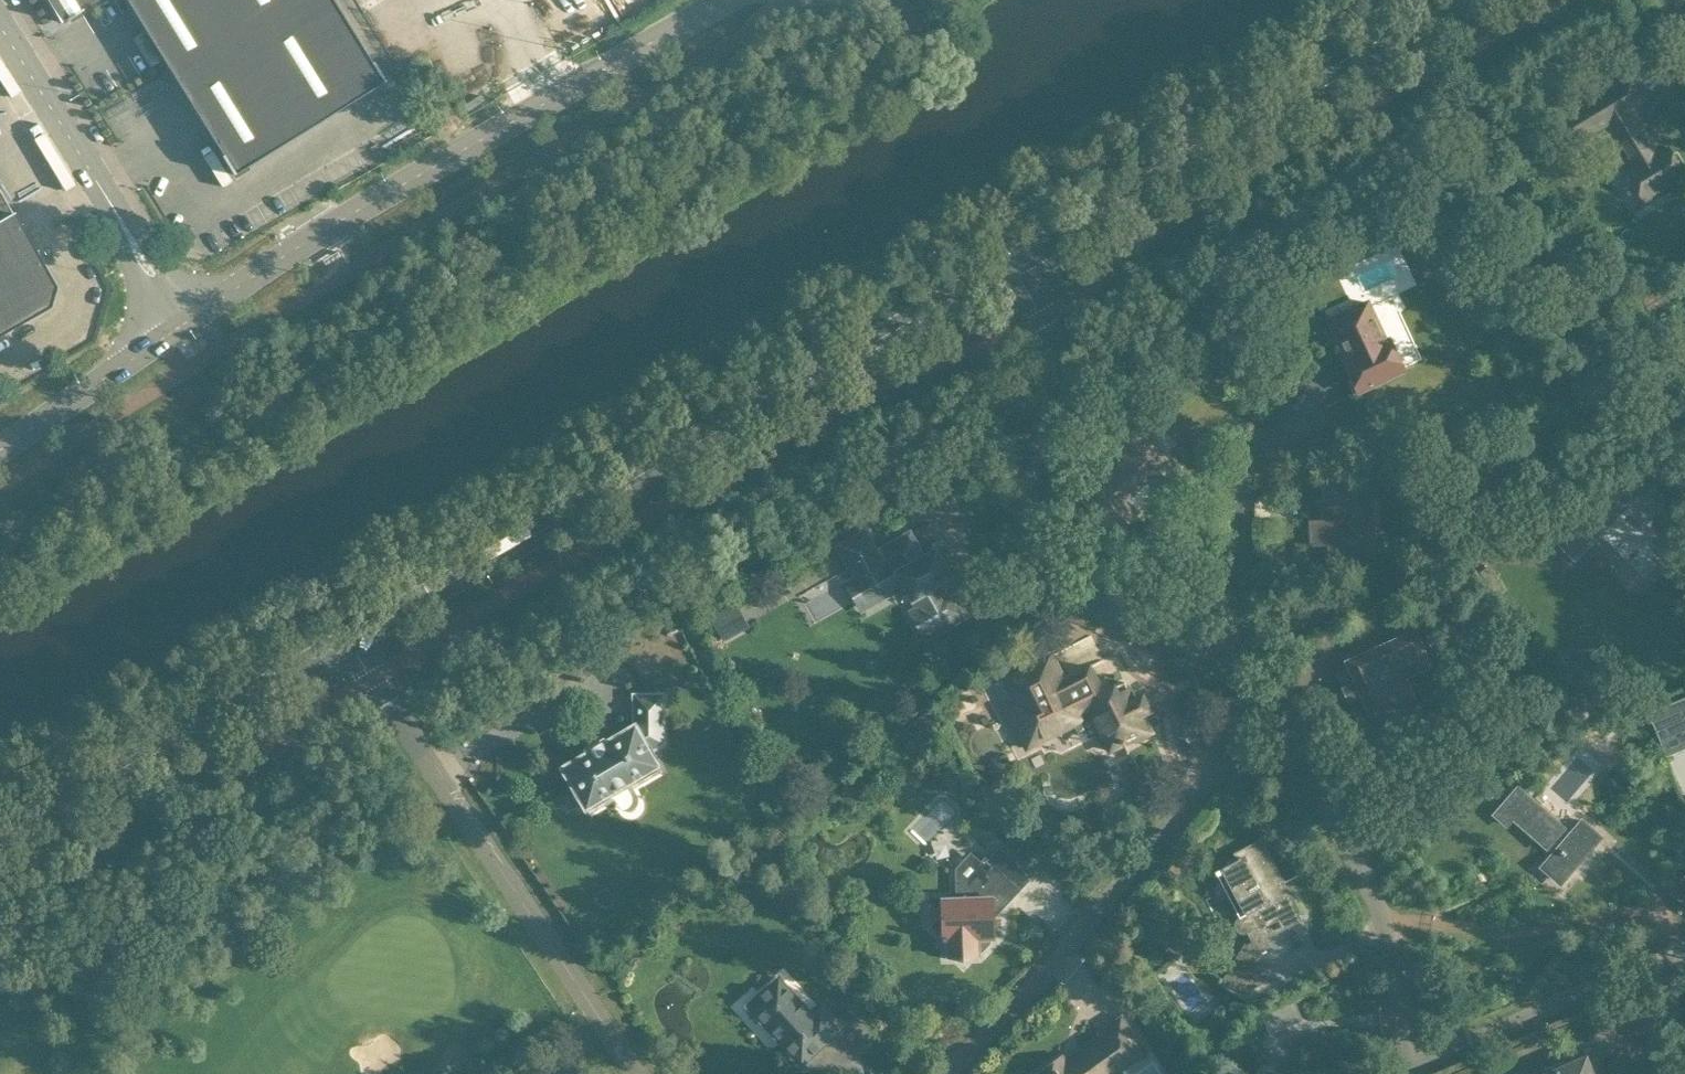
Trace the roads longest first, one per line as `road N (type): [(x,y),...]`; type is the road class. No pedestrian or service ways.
road 1 (tertiary): [(349,641),(1012,263)]
road 2 (tertiary): [(201,314),(724,0)]
road 3 (residential): [(1277,688),(1231,653),(1055,596),(1036,575),(1023,521),(1047,341),(1043,318),(1012,263)]
road 4 (tertiary): [(1012,263),(1475,0)]
road 5 (residential): [(349,641),(640,1073)]
road 6 (residential): [(940,1073),(1033,986),(1277,688)]
road 7 (residential): [(1409,1067),(1391,944),(1368,867),(1277,688)]
road 8 (tertiary): [(0,835),(349,641)]
road 9 (residential): [(1409,1067),(1684,950)]
road 10 (tertiary): [(106,196),(0,28)]
road 11 (tertiary): [(0,452),(161,340)]
road 12 (tertiary): [(106,196),(161,340)]
road 13 (tertiary): [(201,314),(132,217),(106,196)]

